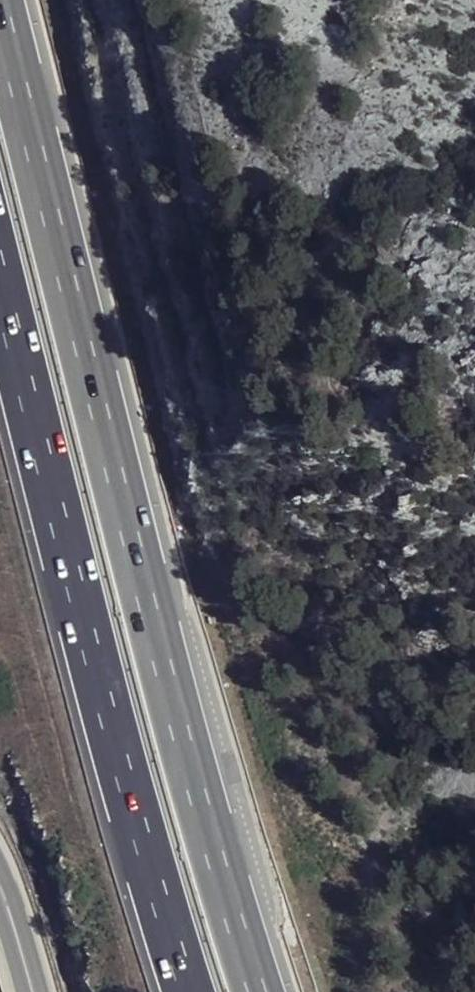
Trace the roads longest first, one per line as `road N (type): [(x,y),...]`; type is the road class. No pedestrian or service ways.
road 1 (motorway): [(263,991),(221,868),(122,503),(10,0)]
road 2 (motorway): [(0,265),(154,879),(192,991)]
road 3 (secondary): [(42,991),(0,879)]

